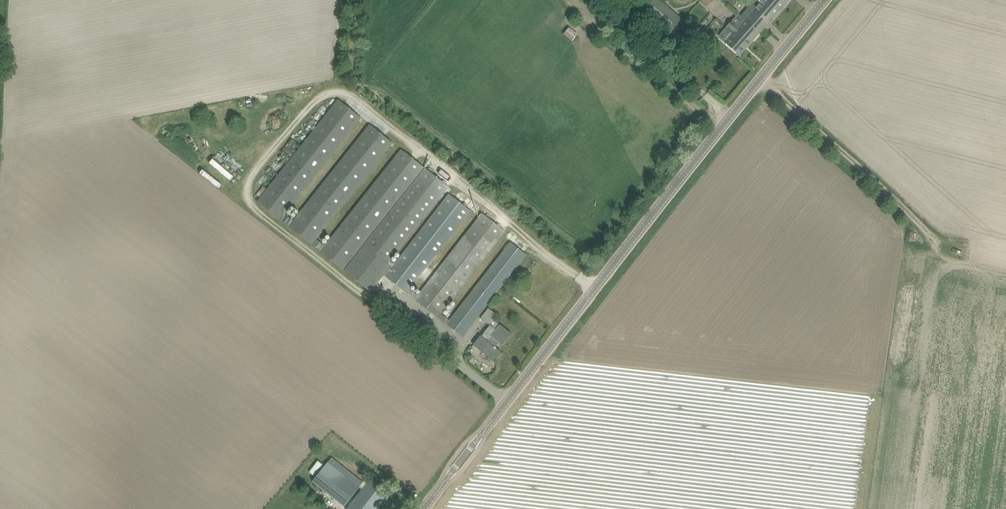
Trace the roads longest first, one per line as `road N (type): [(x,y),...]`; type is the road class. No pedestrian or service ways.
road 1 (tertiary): [(424,508),(826,0)]
road 2 (track): [(931,237),(763,76)]

